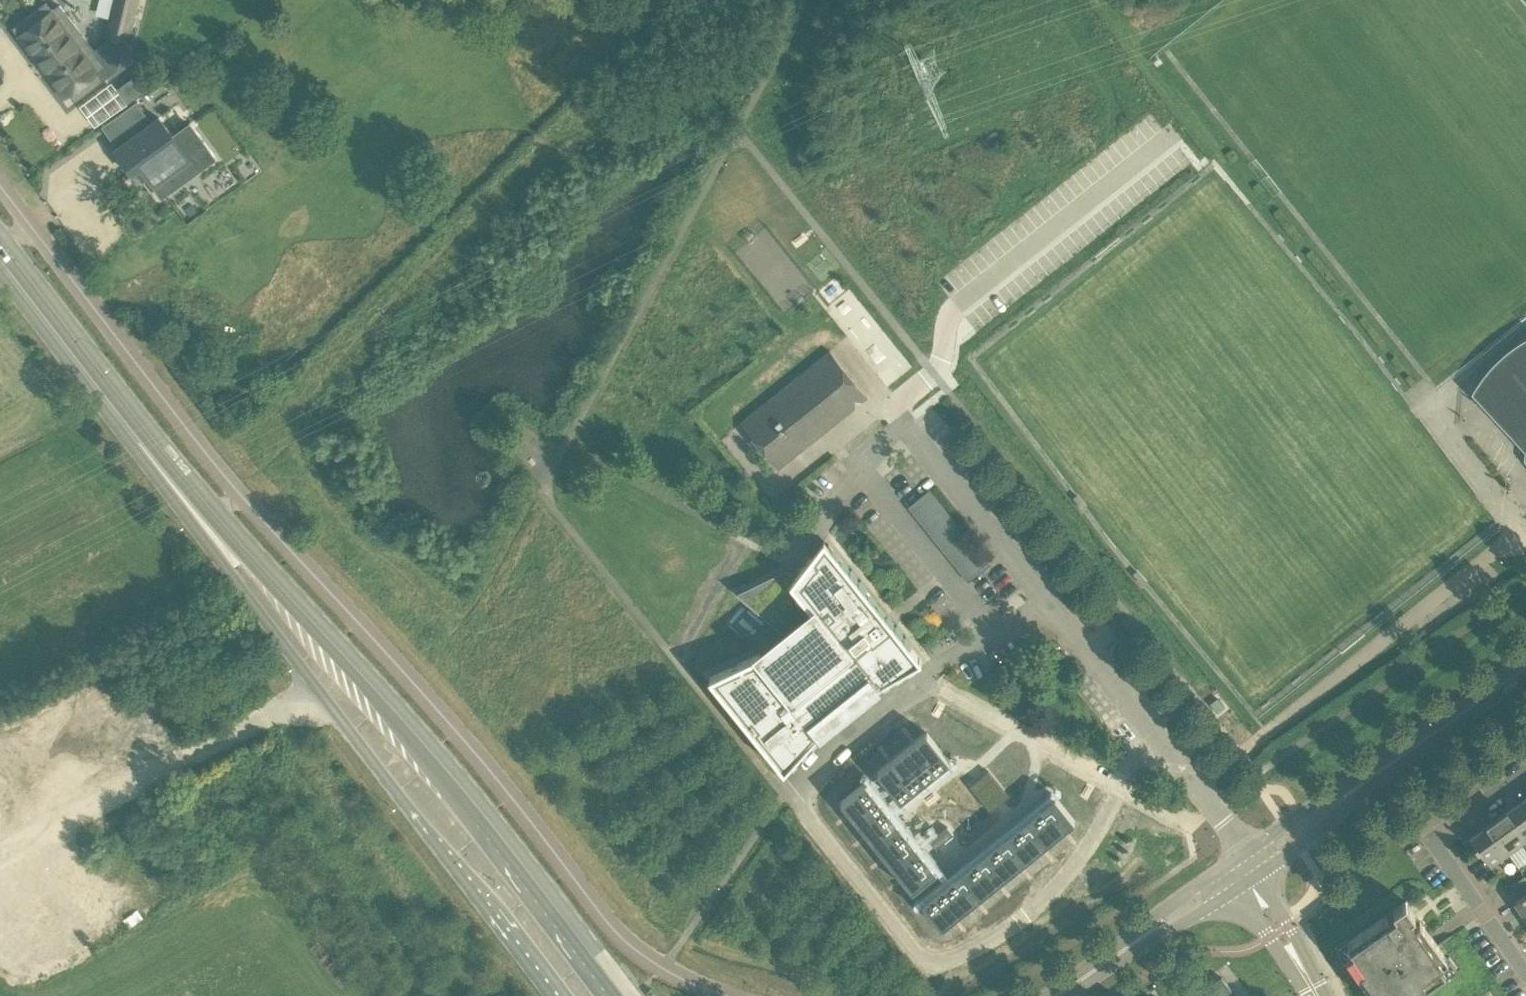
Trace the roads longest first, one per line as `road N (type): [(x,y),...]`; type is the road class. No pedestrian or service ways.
road 1 (unclassified): [(734,995),(665,967),(614,926),(397,661),(216,468),(0,182)]
road 2 (primary): [(617,995),(424,755),(205,523)]
road 3 (primary): [(205,523),(302,667),(553,995)]
road 4 (primary): [(205,523),(0,262)]
road 5 (residential): [(1525,976),(1431,836),(1525,770)]
road 6 (tertiary): [(1381,769),(1525,671)]
road 7 (tertiary): [(1252,878),(1319,832),(1381,769)]
road 8 (tertiary): [(1381,769),(1338,788),(1240,856)]
road 9 (tertiary): [(1240,856),(1159,910),(1130,946)]
road 10 (tertiary): [(1130,946),(1172,930),(1252,878)]
road 11 (tertiary): [(1317,995),(1252,878)]

